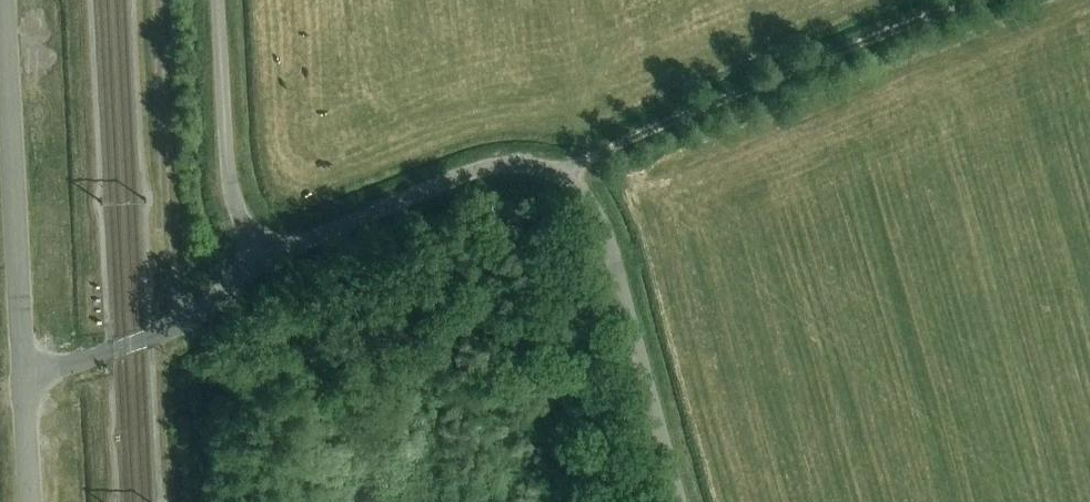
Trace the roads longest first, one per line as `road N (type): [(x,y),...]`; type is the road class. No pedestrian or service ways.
road 1 (unclassified): [(680,501),(605,229),(569,176),(543,165),(476,168),(259,259)]
road 2 (track): [(569,176),(604,150),(967,0)]
road 3 (unclassified): [(26,368),(5,0)]
road 4 (unclassified): [(259,259),(234,198),(218,0)]
road 5 (unclassified): [(26,368),(173,329),(259,259)]
road 6 (unclassified): [(32,501),(26,368)]

